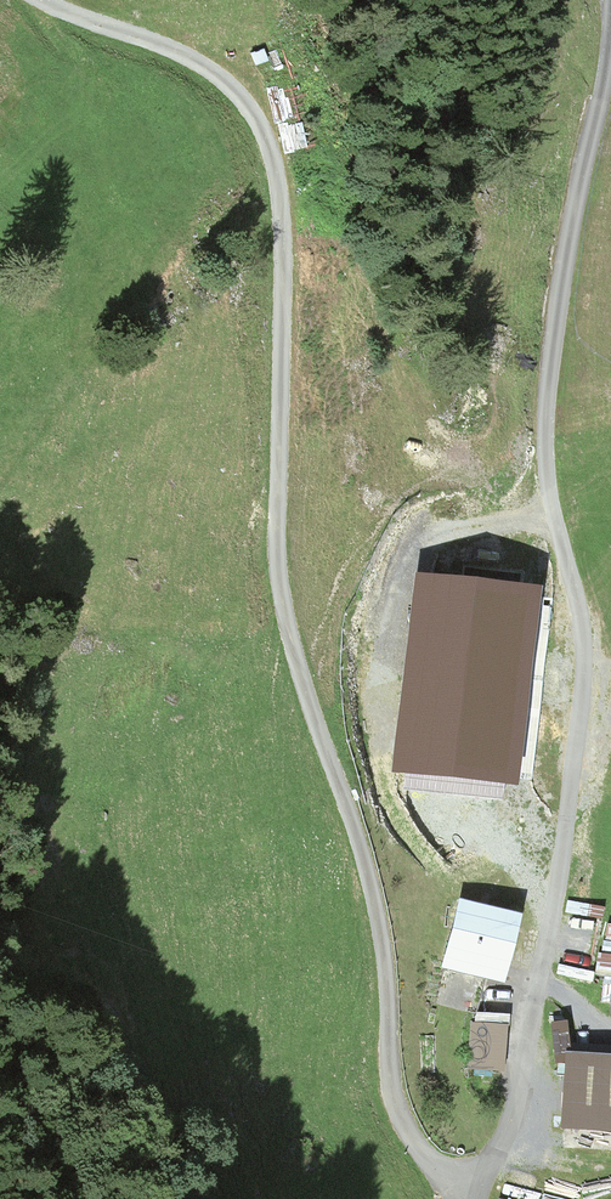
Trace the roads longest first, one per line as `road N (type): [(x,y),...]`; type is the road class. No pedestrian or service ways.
road 1 (track): [(473,1192),(432,1164),(397,1081),(395,962),(286,618),(278,553),(280,193),(272,143),(238,86),(46,0)]
road 2 (track): [(610,45),(569,230),(547,434),(550,497),(586,644),(561,896),(518,1119),(472,1198)]

